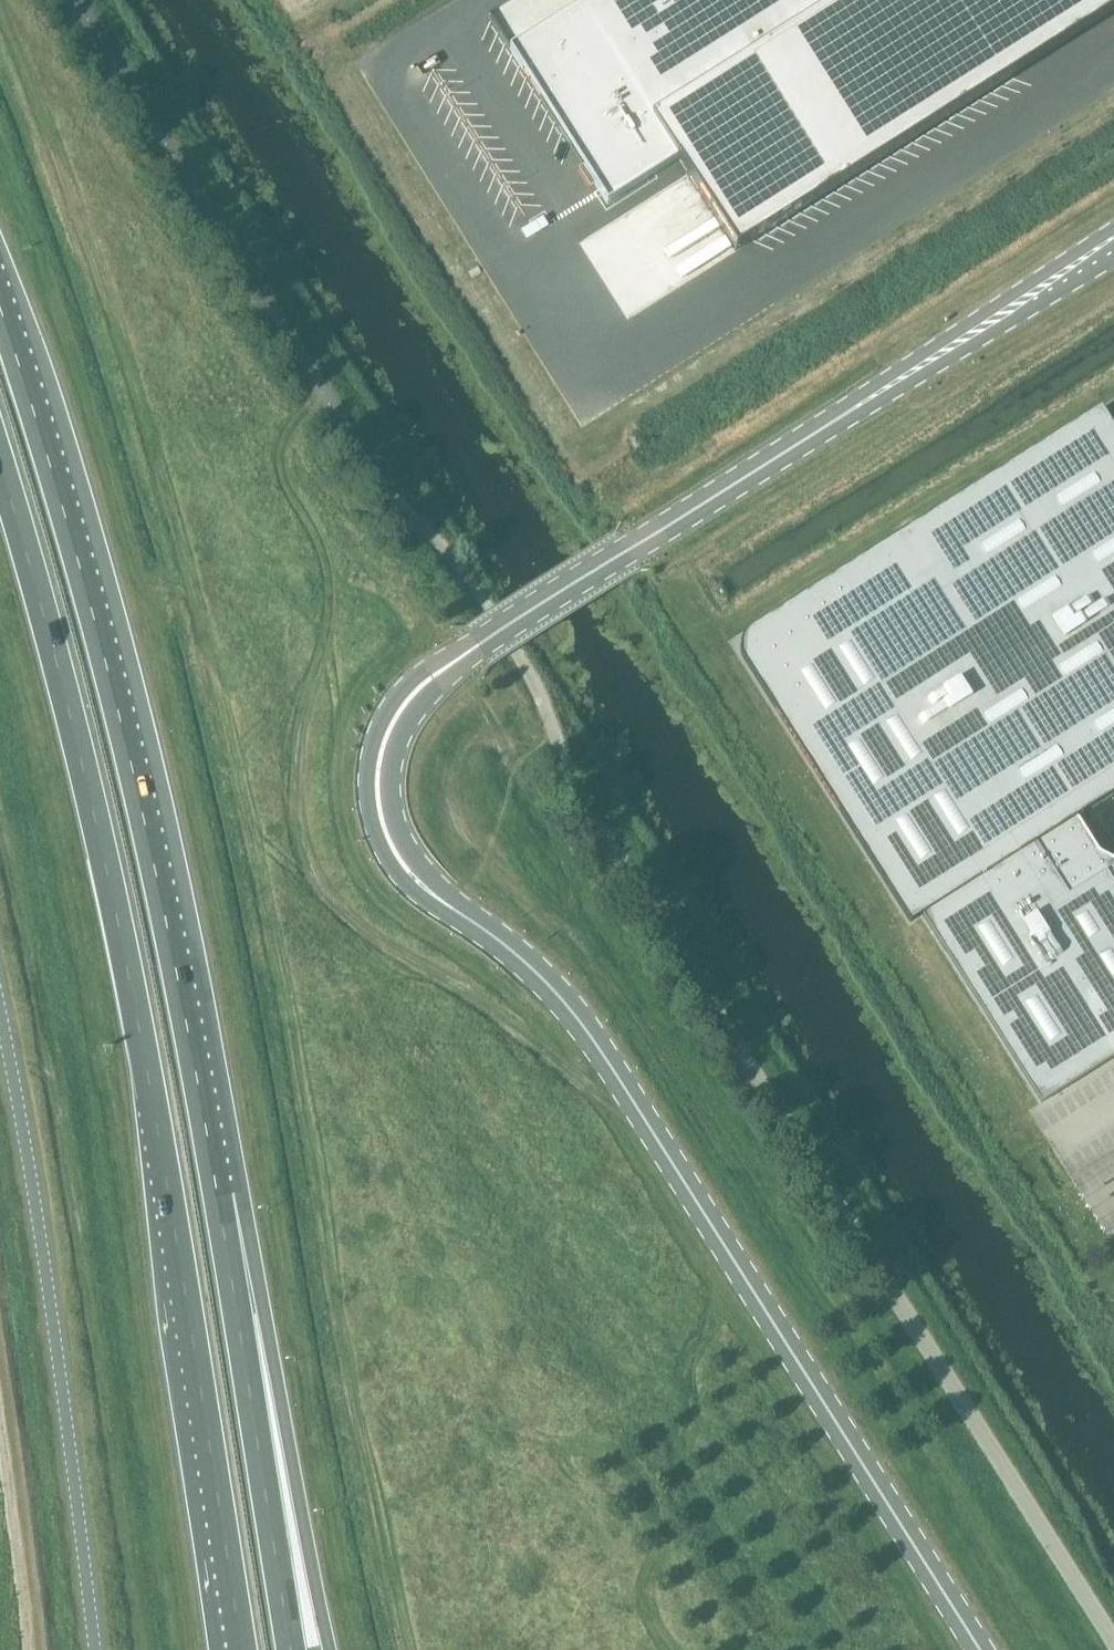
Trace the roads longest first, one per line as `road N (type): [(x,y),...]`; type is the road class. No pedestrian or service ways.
road 1 (unclassified): [(850,409),(431,677),(388,730),(377,796),(389,839),(413,875),(522,960),(587,1031),(980,1649)]
road 2 (trunk): [(0,465),(87,784),(130,982),(240,1649)]
road 3 (trunk): [(217,1192),(121,726),(0,308)]
road 4 (unclassified): [(95,1649),(32,1190),(0,1015)]
road 5 (trunk): [(329,1649),(291,1458),(217,1192)]
road 6 (trunk): [(290,1649),(217,1192)]
road 7 (unclassified): [(1113,226),(860,394),(850,409)]
road 8 (unclassified): [(850,409),(867,407),(1113,258)]

